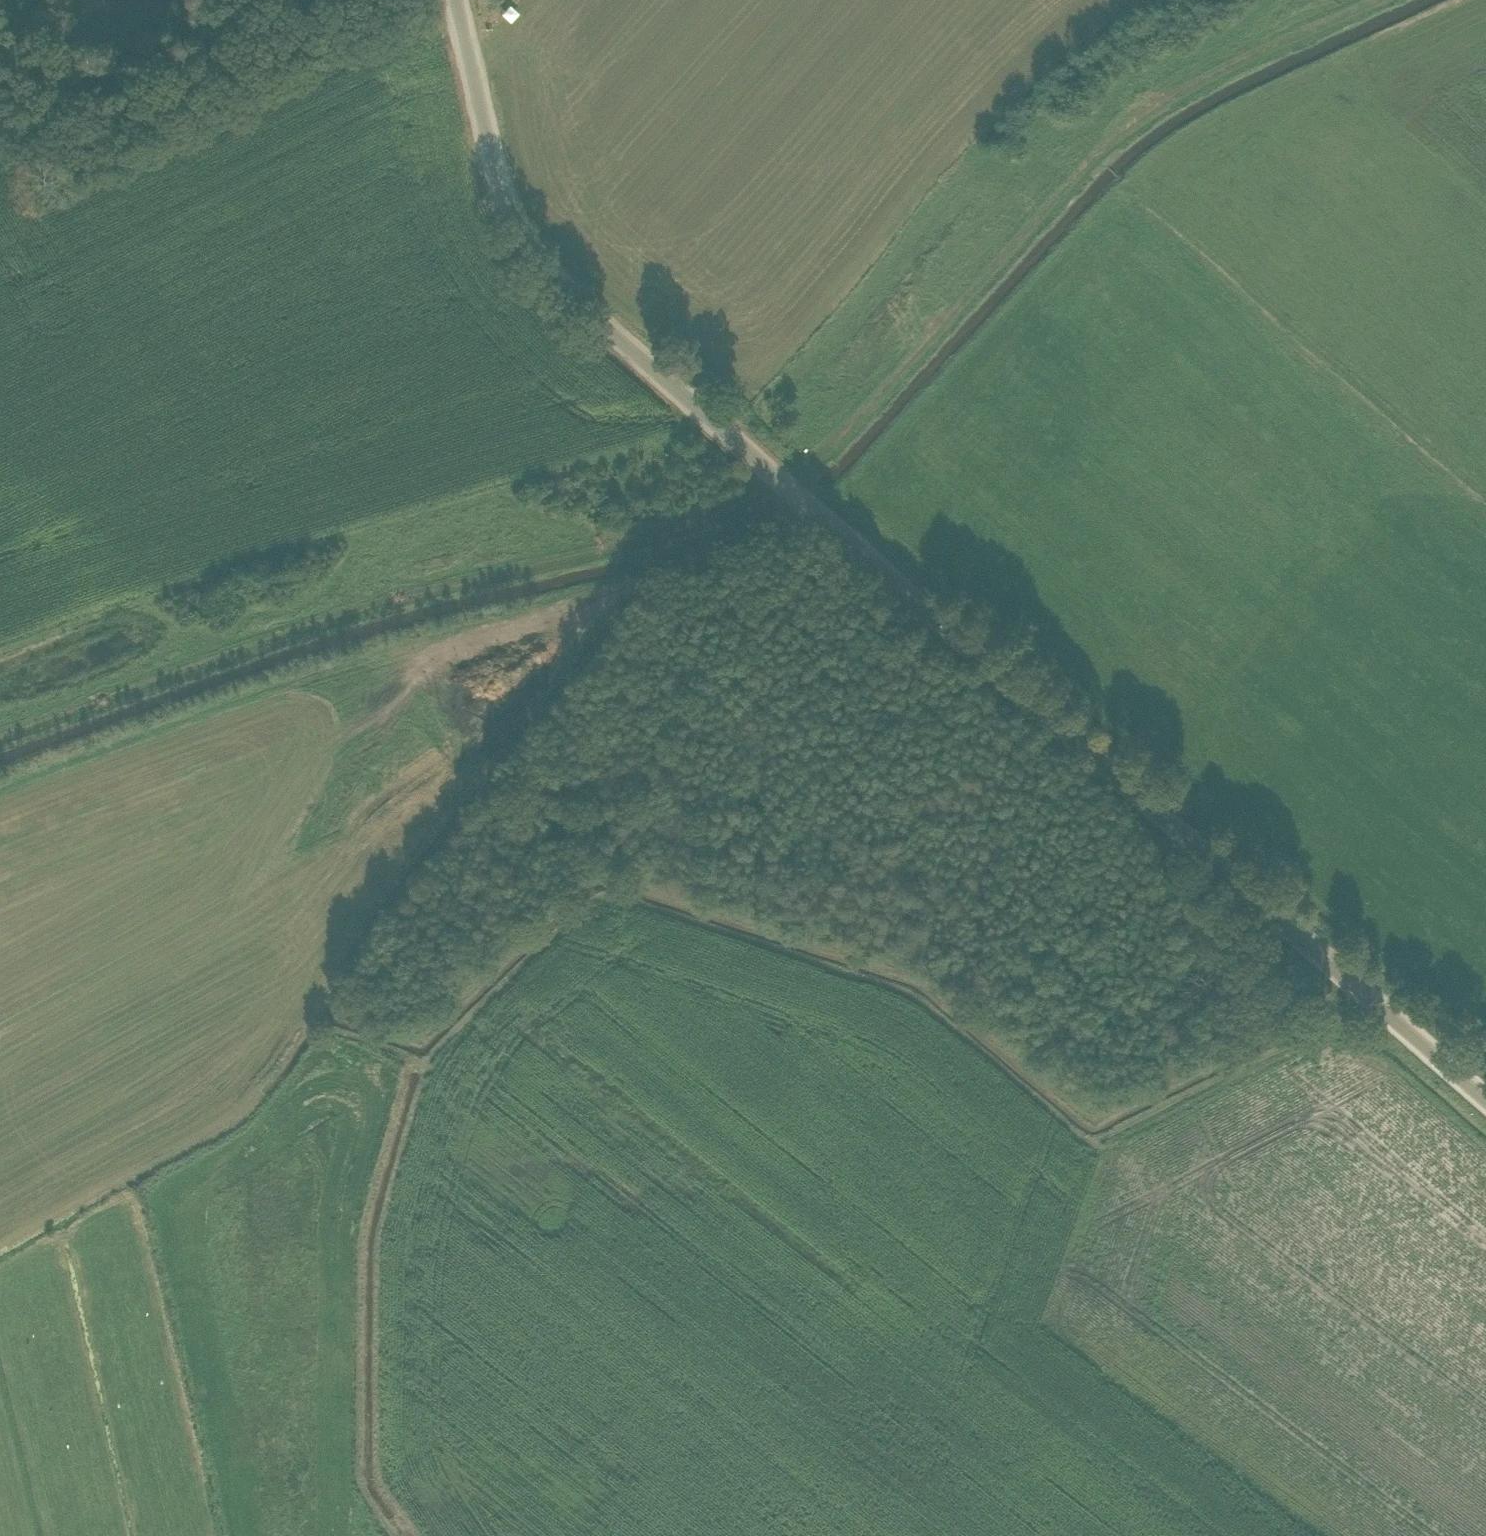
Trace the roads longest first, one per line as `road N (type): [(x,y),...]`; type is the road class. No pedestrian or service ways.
road 1 (unclassified): [(1485,1105),(569,296),(503,188),(447,0)]

